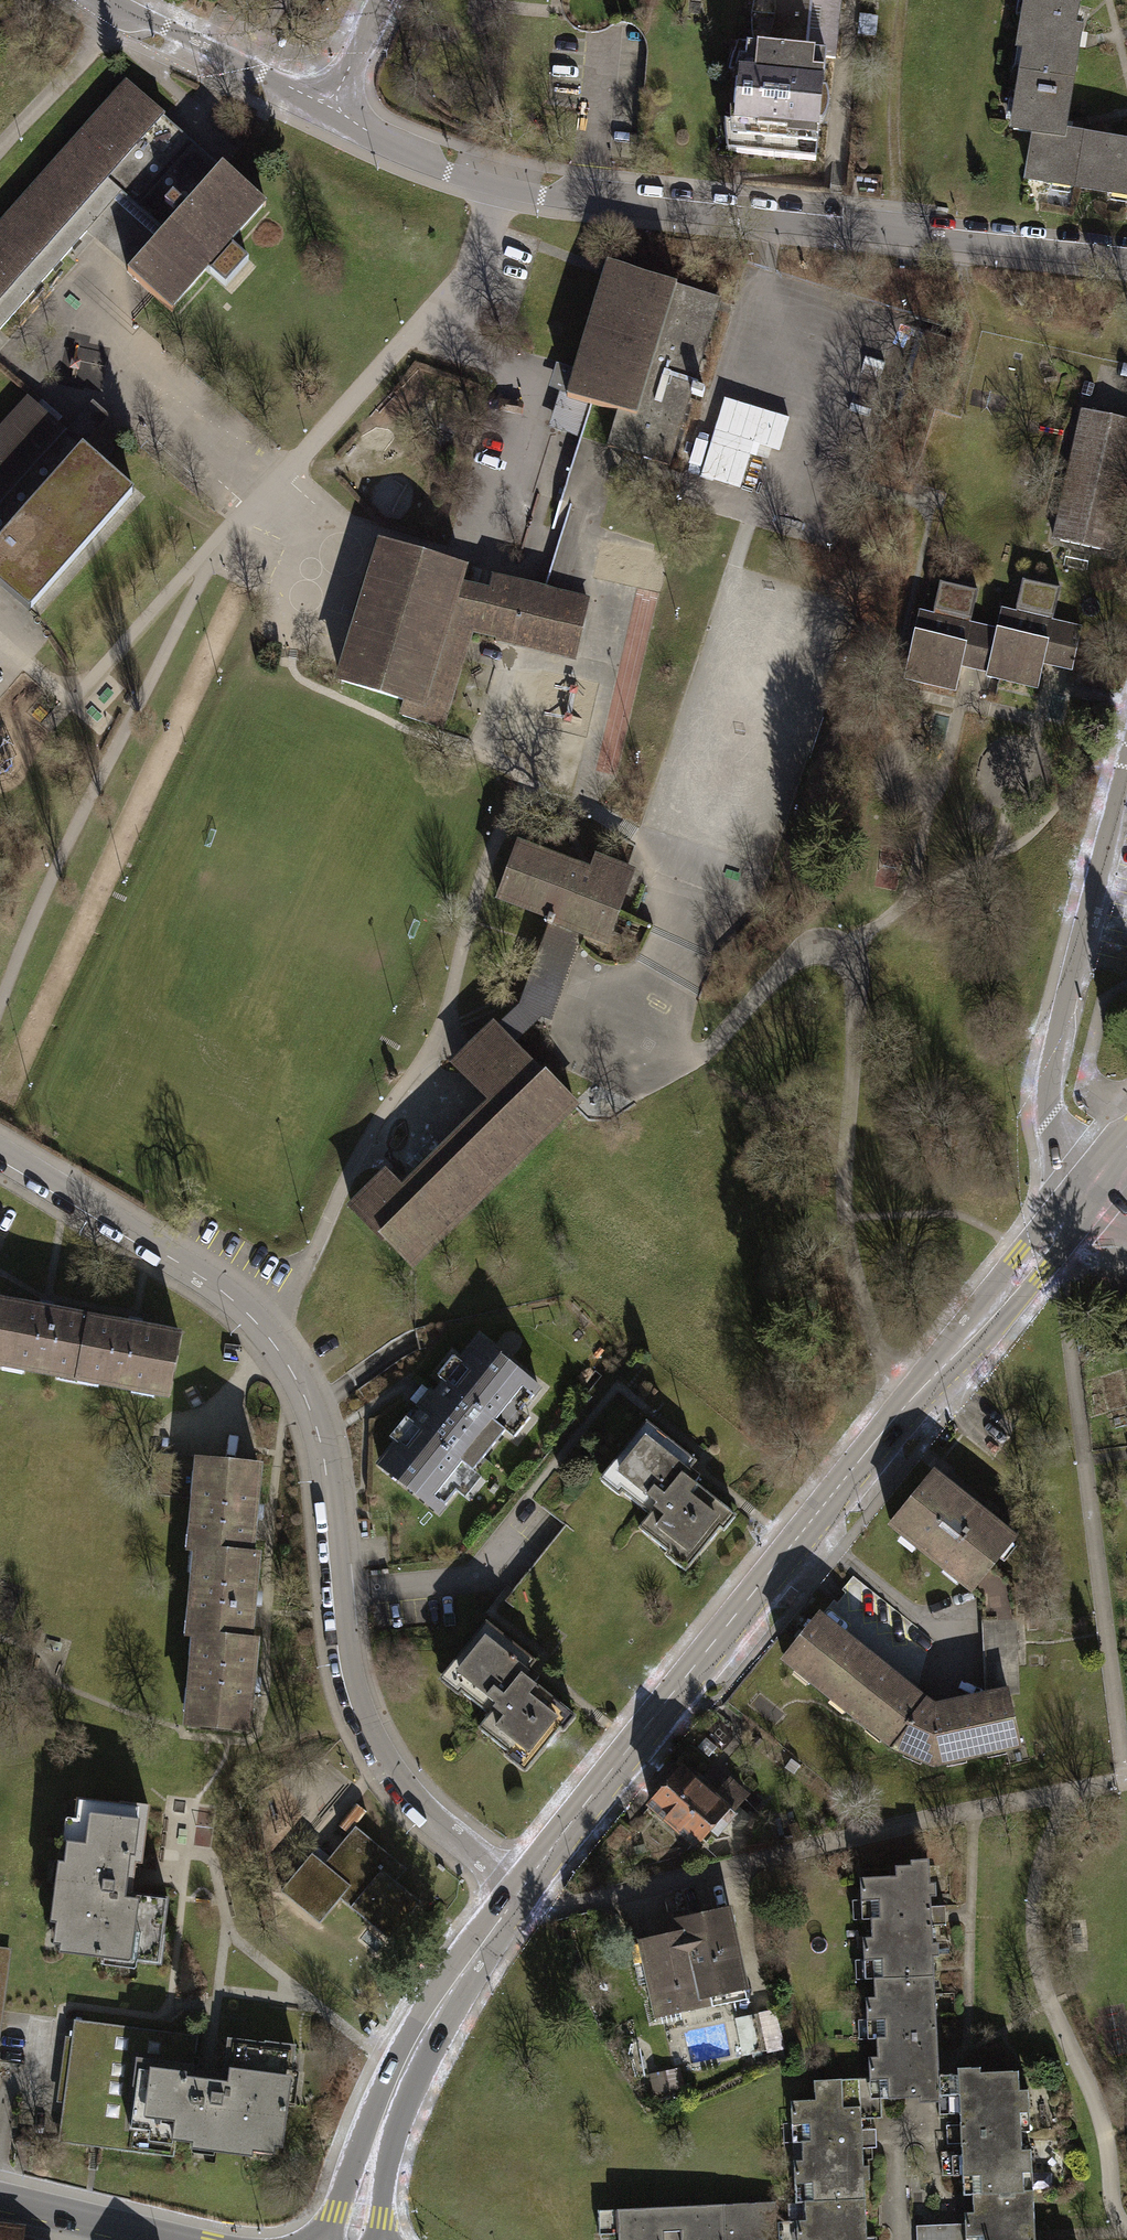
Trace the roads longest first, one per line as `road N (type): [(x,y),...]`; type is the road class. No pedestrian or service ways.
road 1 (residential): [(0,1154),(196,1273),(256,1318),(291,1366),(319,1436),(340,1625),(374,1745),(414,1800),(521,1889)]
road 2 (residential): [(1086,1190),(521,1889)]
road 3 (residential): [(329,116),(414,159),(588,204),(1126,259)]
road 4 (residential): [(1126,798),(1045,1081),(1050,1131),(1086,1190)]
road 5 (residential): [(521,1889),(410,2061),(380,2126),(354,2239)]
road 6 (residential): [(98,0),(329,116)]
road 7 (residential): [(174,2239),(0,2199)]
road 8 (residential): [(385,0),(329,116)]

